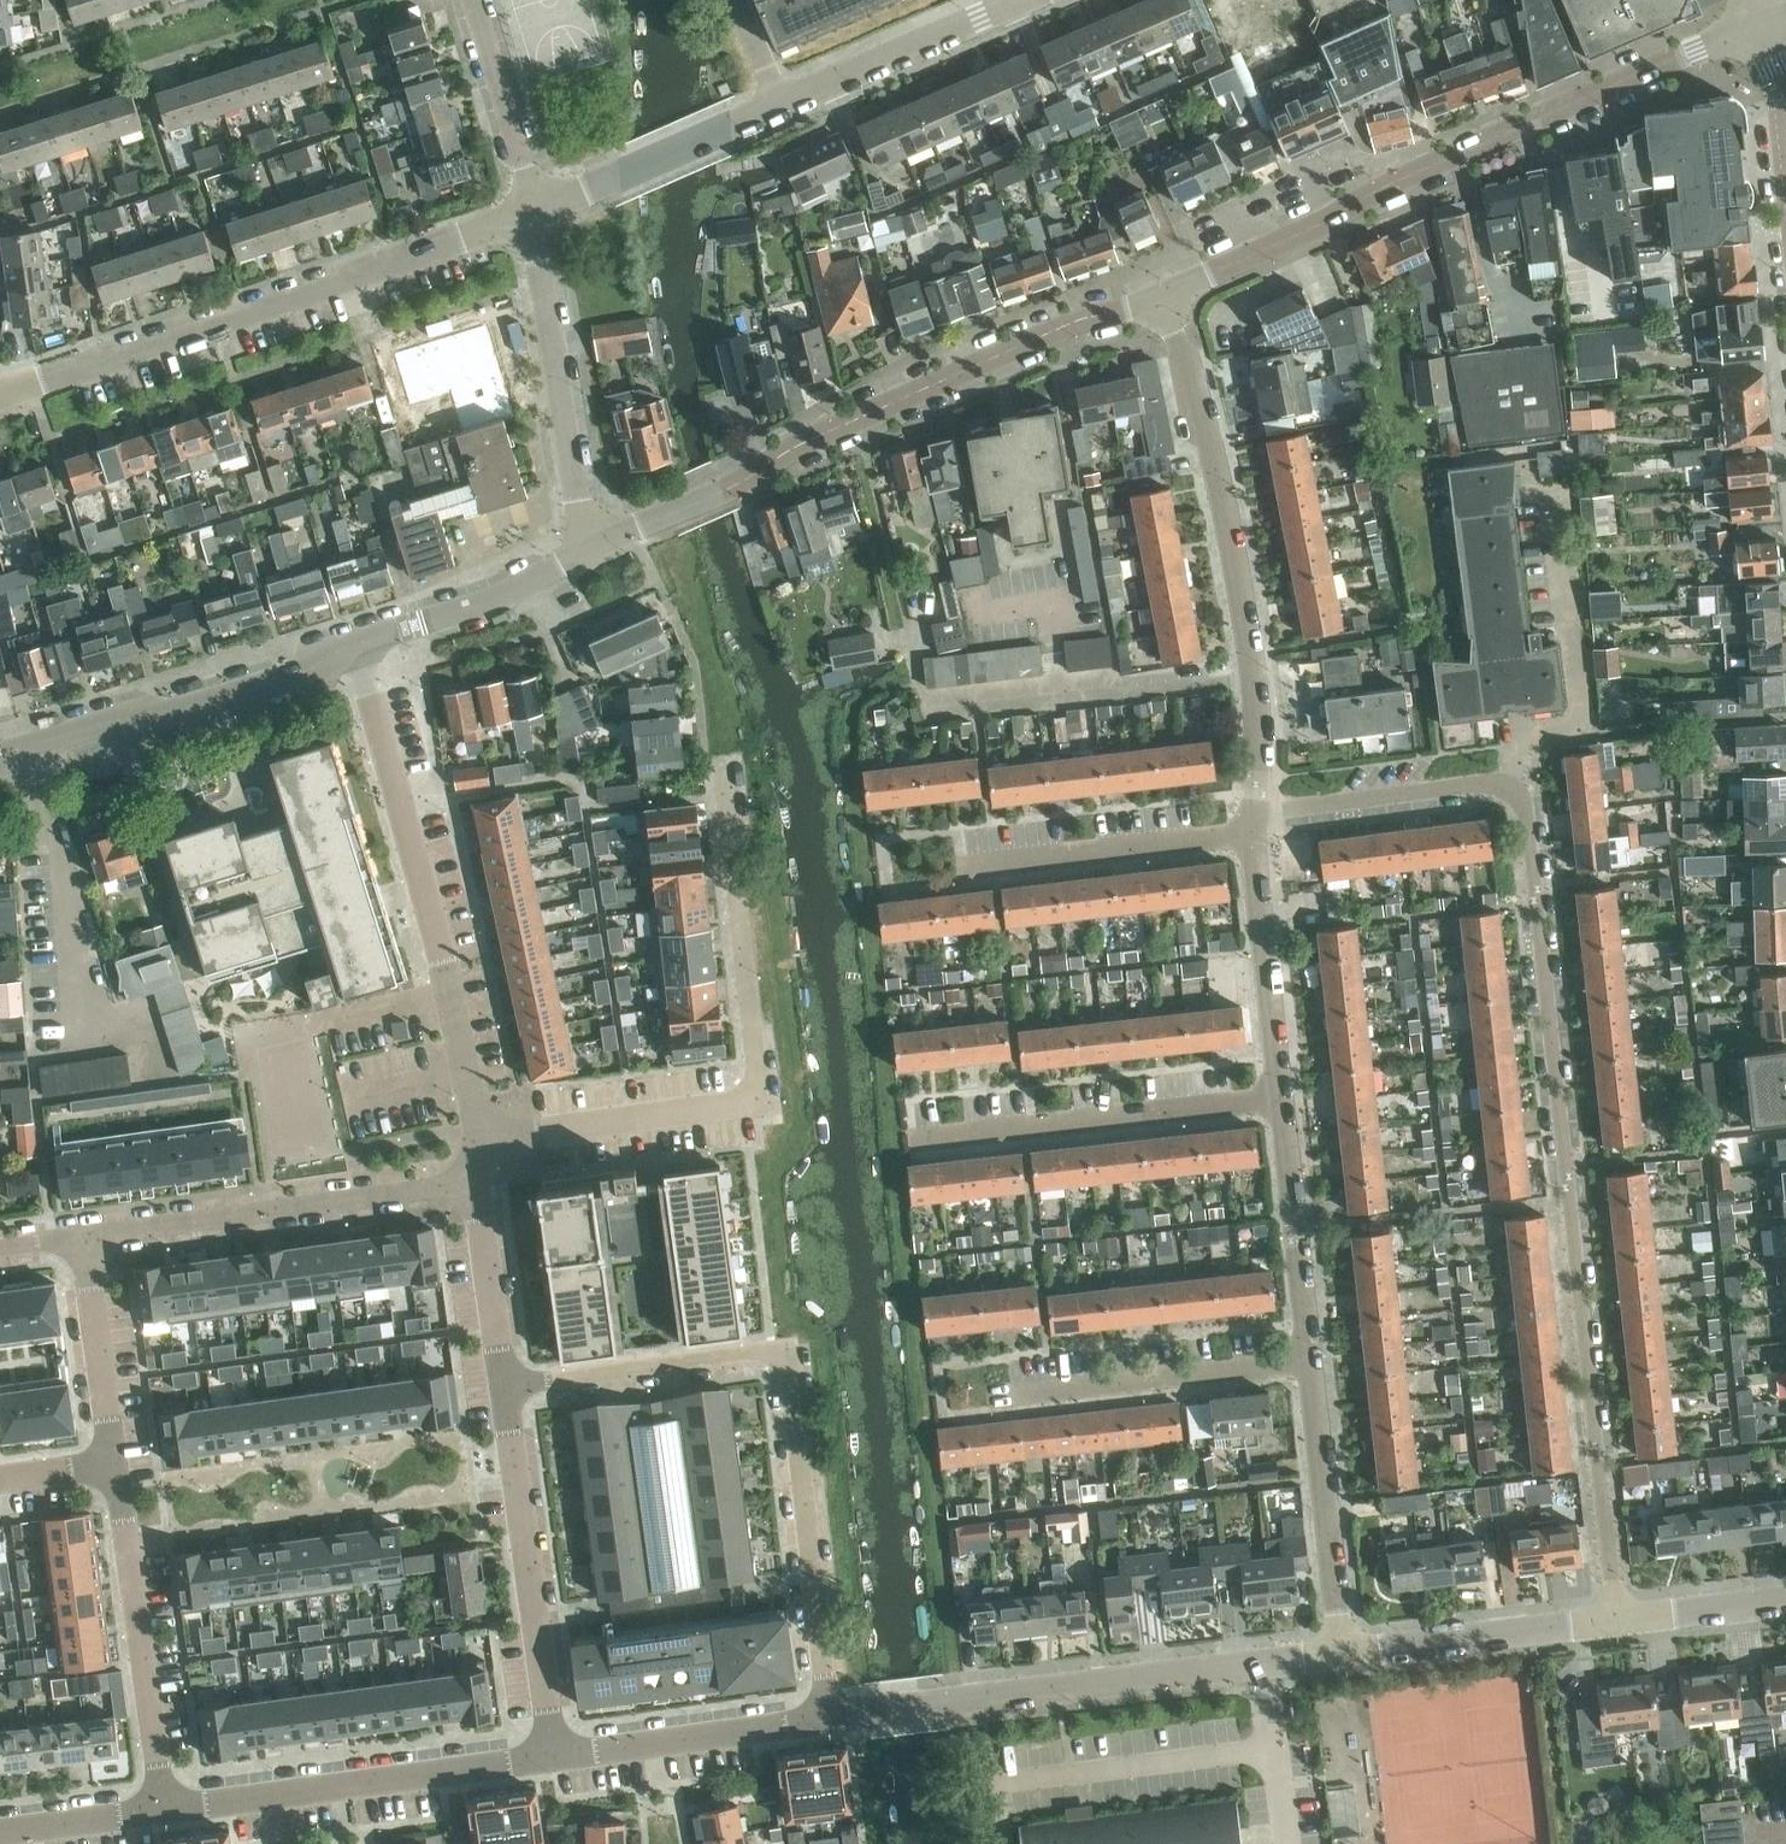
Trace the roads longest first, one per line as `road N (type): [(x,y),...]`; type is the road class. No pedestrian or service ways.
road 1 (residential): [(1522,789),(1615,1623)]
road 2 (tertiary): [(1159,299),(1324,224),(1400,174),(1762,24)]
road 3 (residential): [(829,1718),(786,1357),(507,1396)]
road 4 (tertiary): [(594,547),(1062,325),(1159,299)]
road 5 (residential): [(473,1140),(751,1100),(717,796)]
road 6 (residential): [(0,394),(543,204)]
road 7 (residential): [(1251,819),(1257,733),(1247,631),(1188,368),(1159,299)]
road 8 (residential): [(543,204),(1014,0)]
road 9 (residential): [(473,1140),(450,993),(359,647)]
road 10 (residential): [(829,1718),(1268,1669)]
road 11 (residential): [(478,1184),(83,1236)]
road 12 (residential): [(162,1808),(553,1755)]
road 13 (tertiary): [(0,758),(359,647)]
road 14 (residential): [(553,1755),(507,1396)]
road 15 (residential): [(930,1141),(1278,1103)]
road 16 (residential): [(162,1808),(111,1464)]
road 17 (residential): [(594,547),(543,204)]
road 18 (residential): [(1522,789),(1523,741),(1581,731),(1559,494)]
road 19 (residential): [(1019,1400),(1312,1371)]
road 20 (residential): [(1344,1659),(1312,1371)]
road 21 (residential): [(966,872),(1253,837)]
road 22 (residential): [(553,1755),(829,1718)]
road 23 (residential): [(1344,1659),(1615,1623)]
road 24 (residential): [(1251,819),(1522,789)]
road 25 (residential): [(1312,1371),(1278,1103)]
road 26 (residential): [(1278,1103),(1253,837)]
road 27 (tertiary): [(359,647),(594,547)]
road 28 (residential): [(111,1464),(83,1236)]
road 29 (residential): [(543,204),(477,0)]
road 30 (residential): [(507,1396),(478,1184)]
road 31 (residential): [(1292,1843),(1268,1669)]
road 32 (residential): [(1615,1623),(1785,1596)]
road 33 (residential): [(0,1831),(162,1808)]
road 34 (residential): [(1785,166),(1762,24)]

